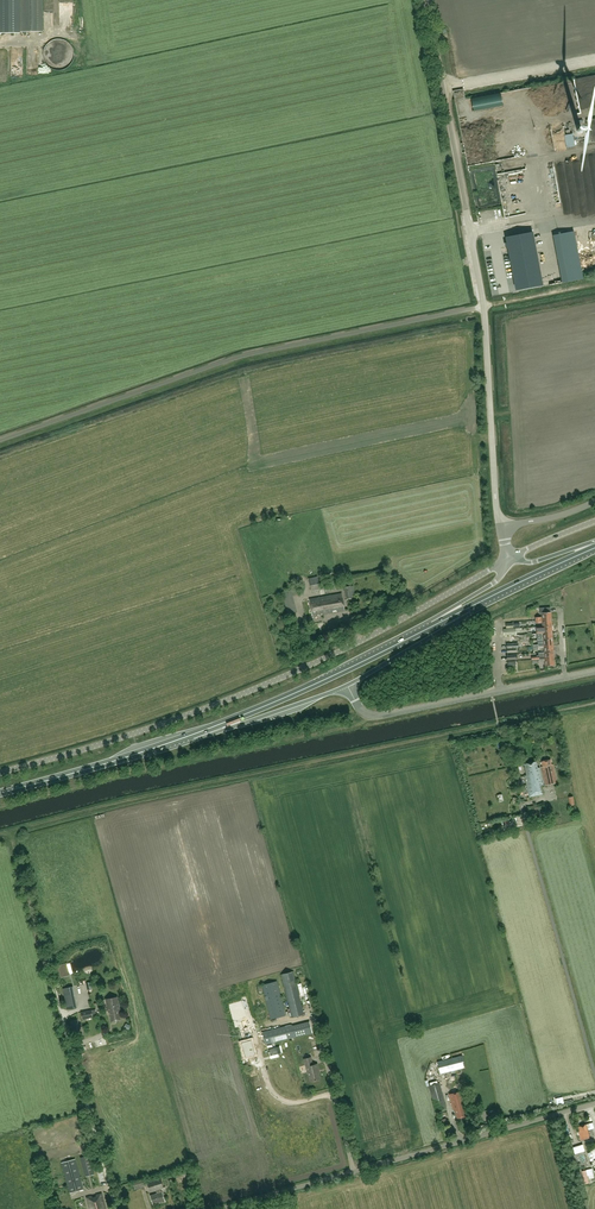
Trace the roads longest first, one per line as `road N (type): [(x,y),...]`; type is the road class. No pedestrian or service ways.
road 1 (unclassified): [(0,773),(254,690),(510,558)]
road 2 (unclassified): [(484,307),(246,355),(0,440)]
road 3 (track): [(10,831),(116,1208)]
road 4 (unclassified): [(218,1208),(594,1103)]
road 5 (unclassified): [(484,307),(426,0)]
road 6 (unclassified): [(348,686),(365,712),(384,715),(594,670)]
road 7 (unclassified): [(594,1075),(525,824)]
road 8 (trunk): [(194,735),(416,635)]
road 9 (unclassified): [(501,526),(484,307)]
road 10 (trunk): [(0,792),(194,735)]
road 11 (trunk): [(194,735),(348,686)]
road 12 (trunk): [(348,686),(481,602)]
road 13 (trunk): [(481,602),(594,548)]
road 14 (trunk): [(510,558),(496,582),(416,635)]

